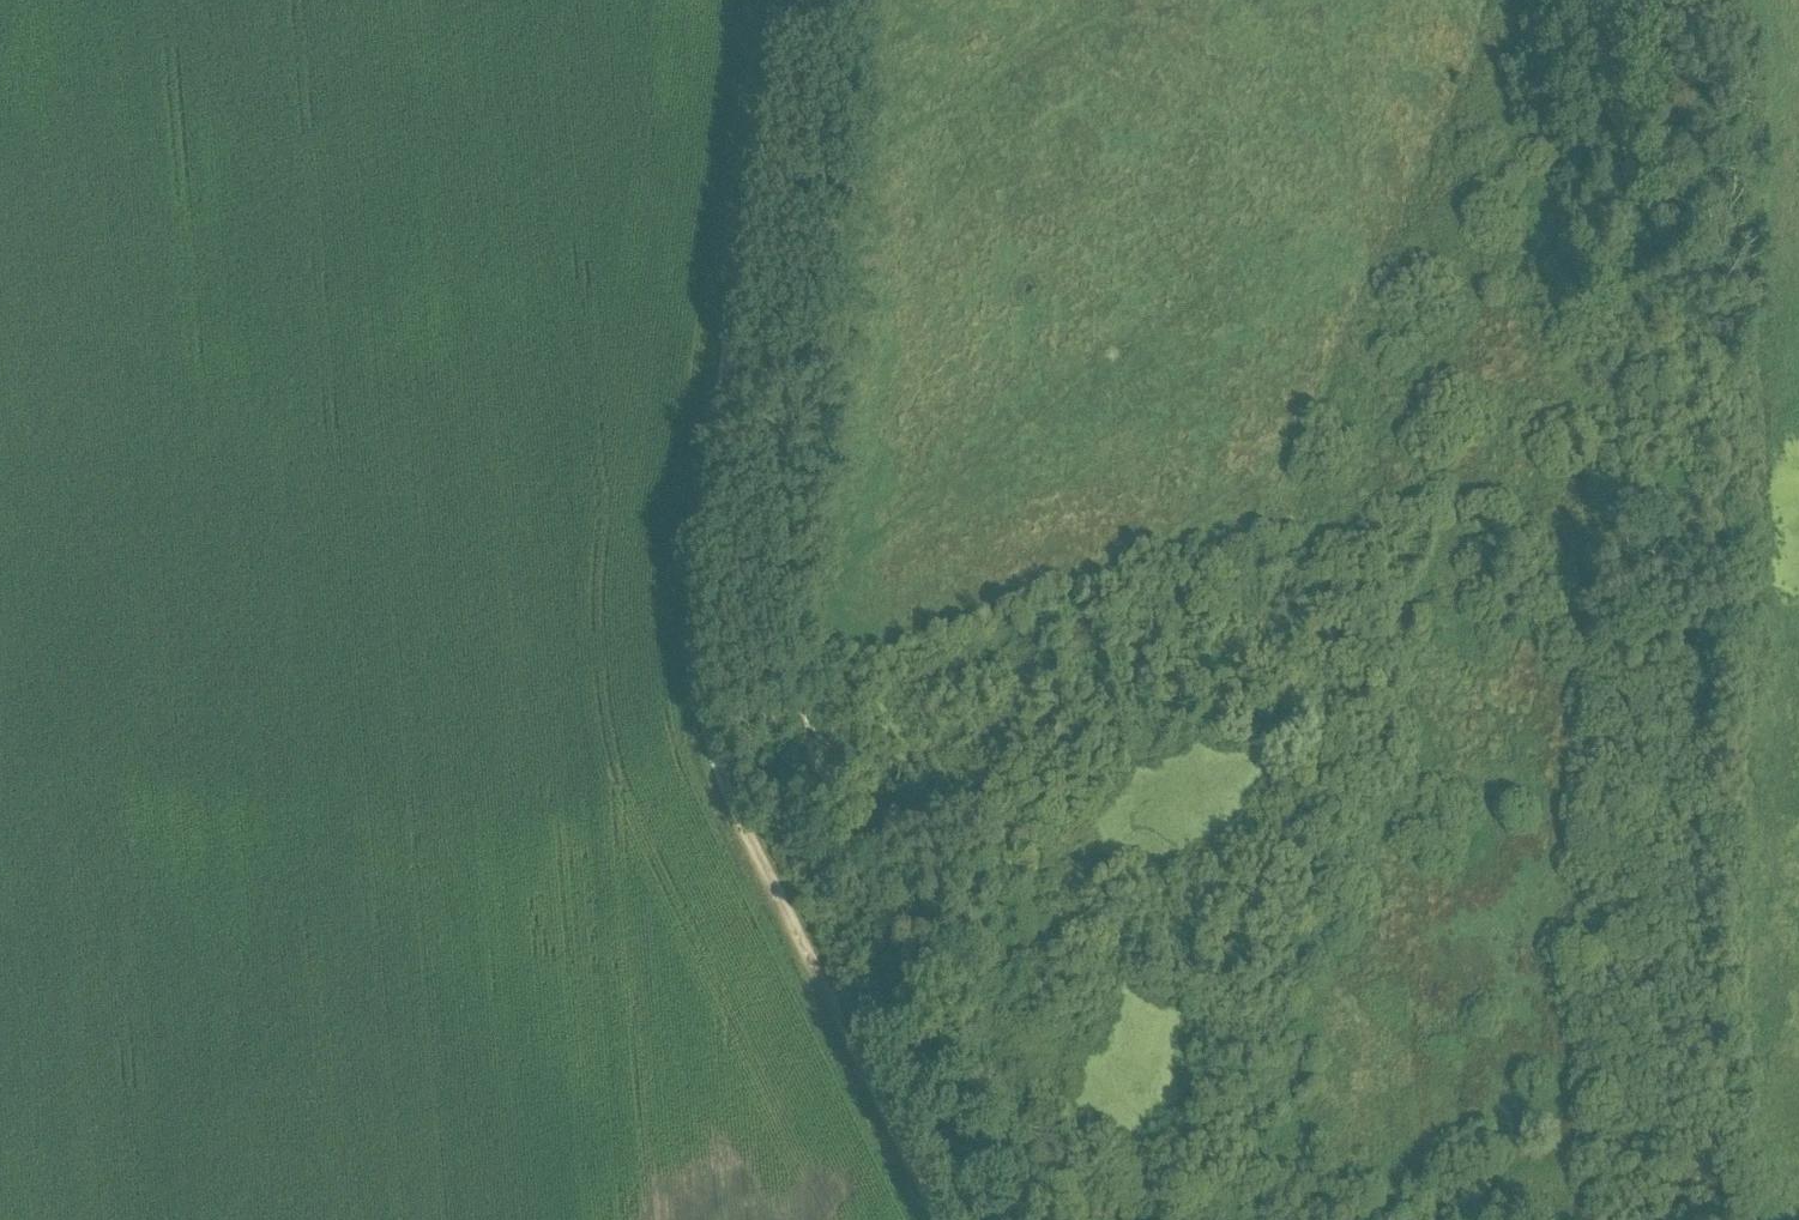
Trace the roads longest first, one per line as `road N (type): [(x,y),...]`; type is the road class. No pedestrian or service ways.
road 1 (track): [(934,1219),(751,823),(715,679),(713,539),(760,284),(790,0)]

